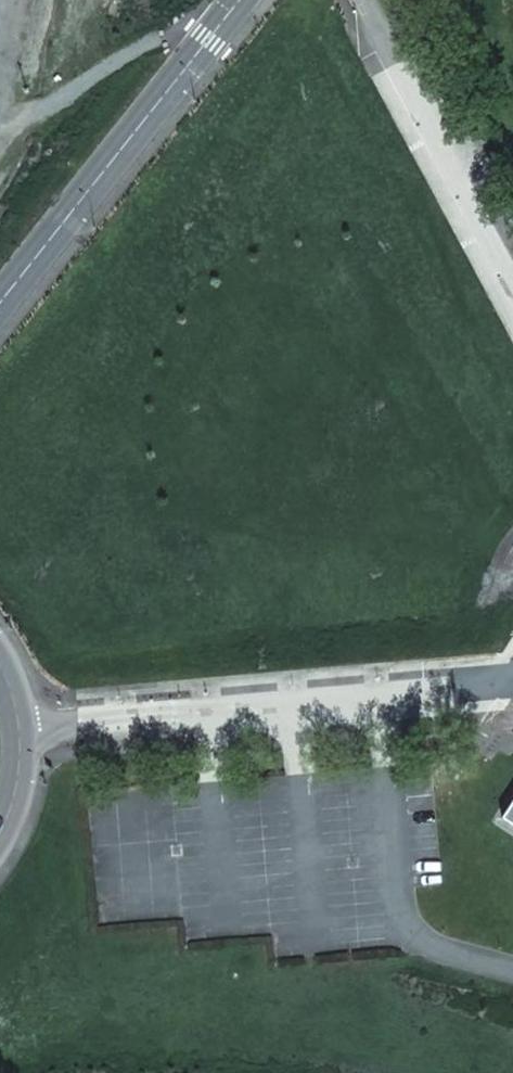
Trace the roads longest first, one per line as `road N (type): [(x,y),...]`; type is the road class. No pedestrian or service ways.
road 1 (secondary): [(237,0),(0,301)]
road 2 (secondary): [(0,828),(15,776),(15,726),(0,677)]

